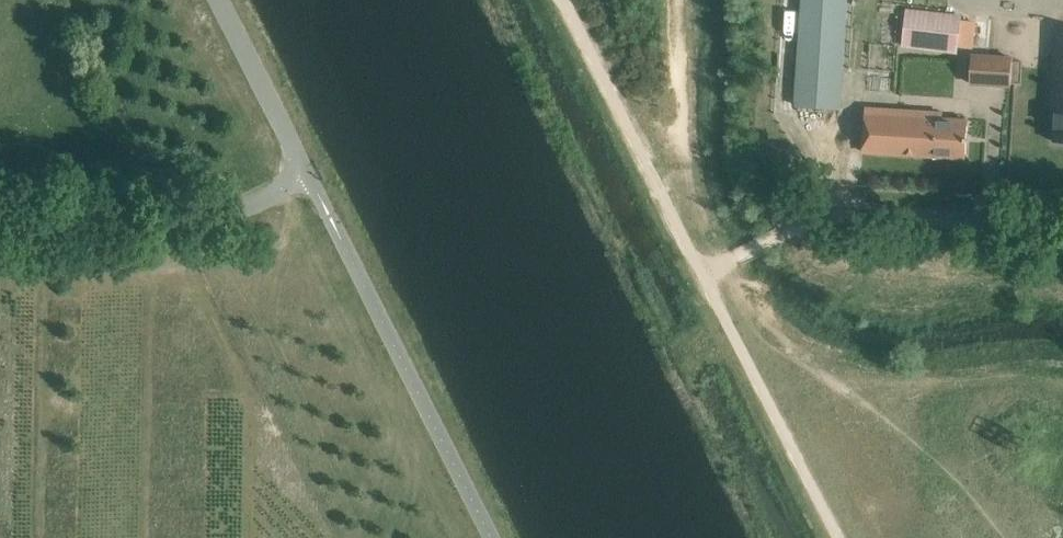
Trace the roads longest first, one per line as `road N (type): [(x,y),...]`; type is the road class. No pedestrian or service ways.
road 1 (residential): [(778,238),(830,214),(1062,235)]
road 2 (residential): [(0,221),(224,217)]
road 3 (residential): [(310,177),(217,0)]

